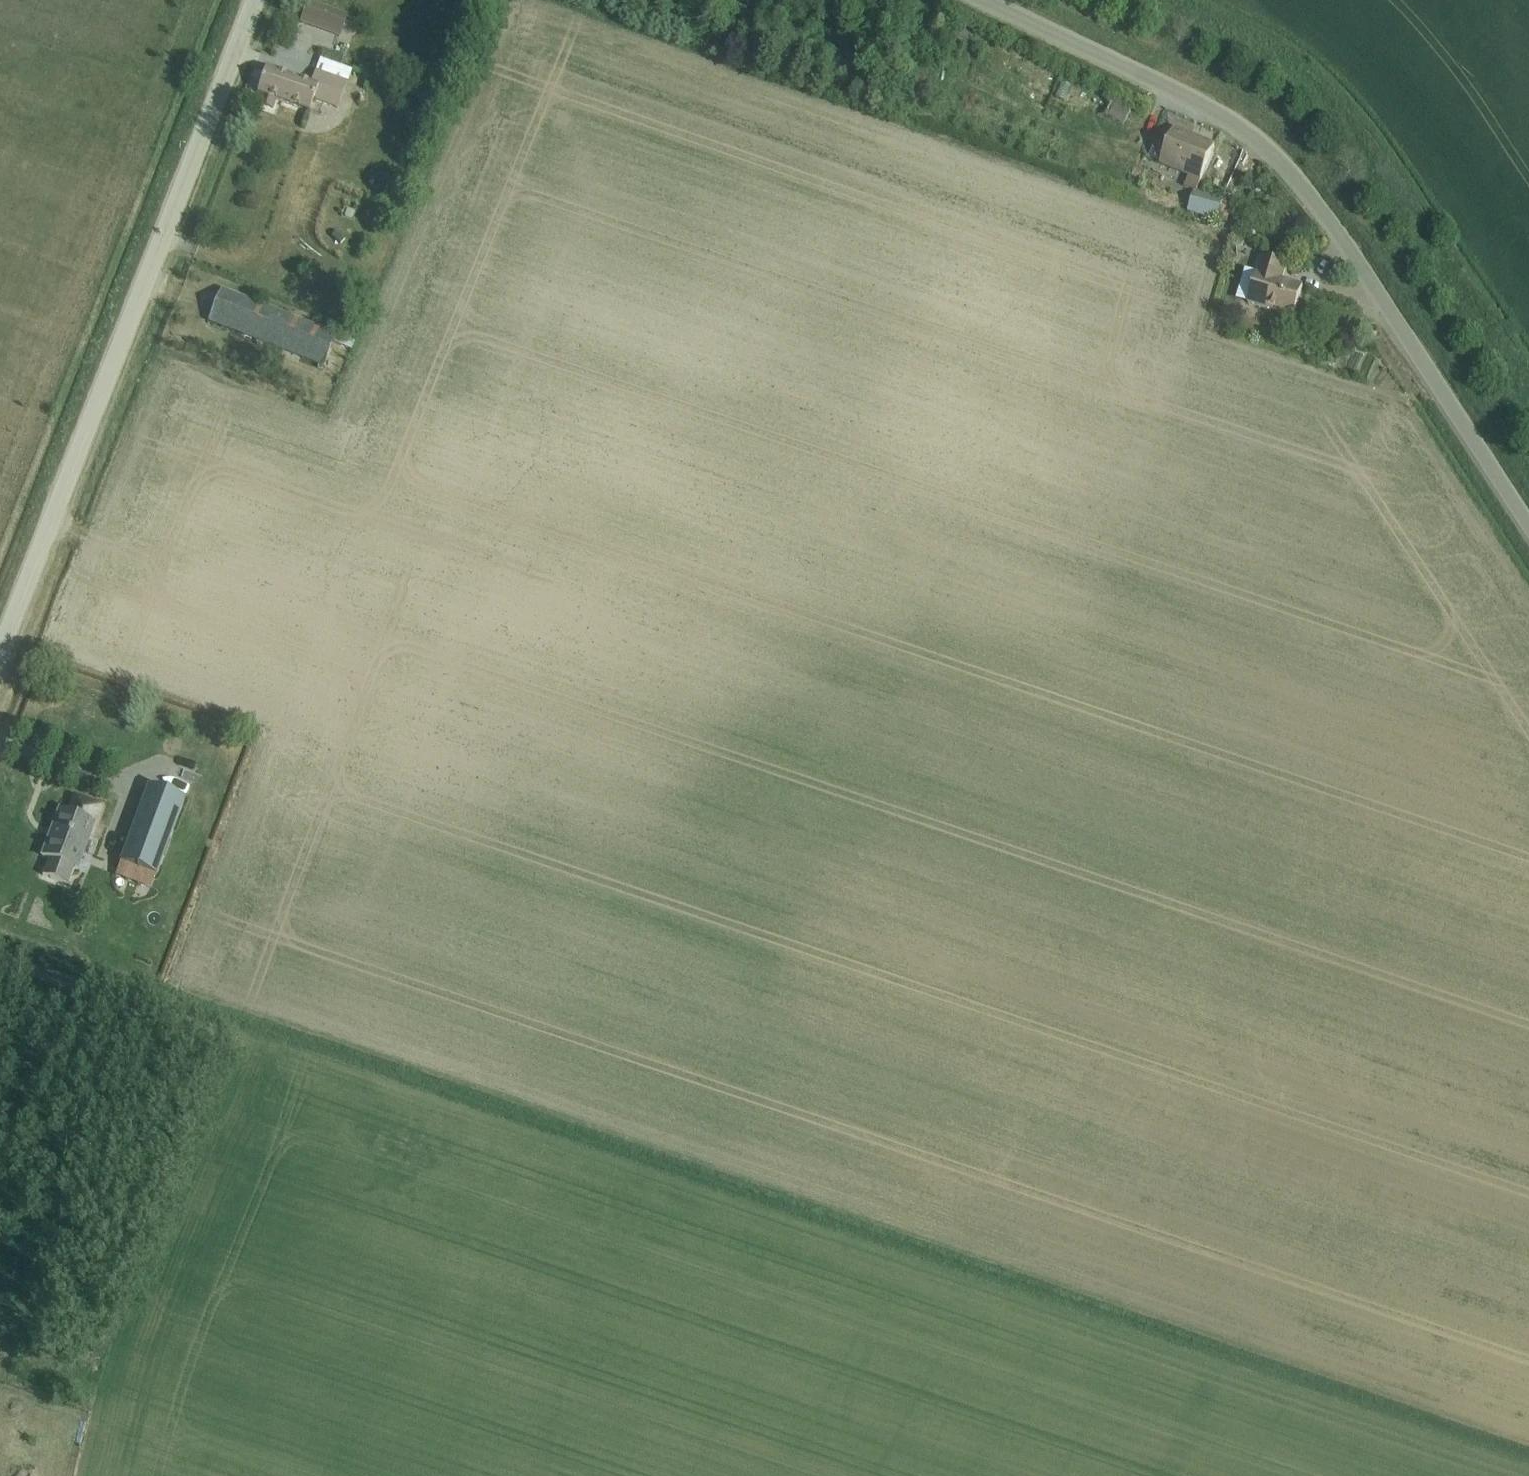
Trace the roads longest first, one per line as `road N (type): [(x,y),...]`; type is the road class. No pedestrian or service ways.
road 1 (unclassified): [(1528,524),(1337,233),(1266,146),(1168,86),(987,0)]
road 2 (unclassified): [(0,655),(256,0)]
road 3 (track): [(1528,386),(1361,127),(1287,55),(1181,0)]

